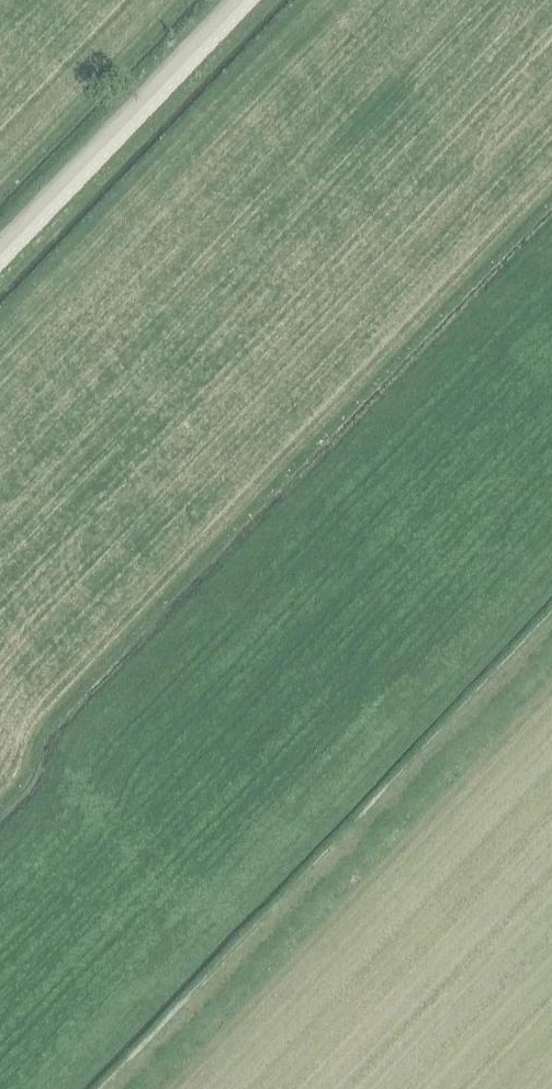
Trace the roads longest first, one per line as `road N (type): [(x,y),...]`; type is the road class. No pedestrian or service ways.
road 1 (track): [(0,242),(233,0)]

